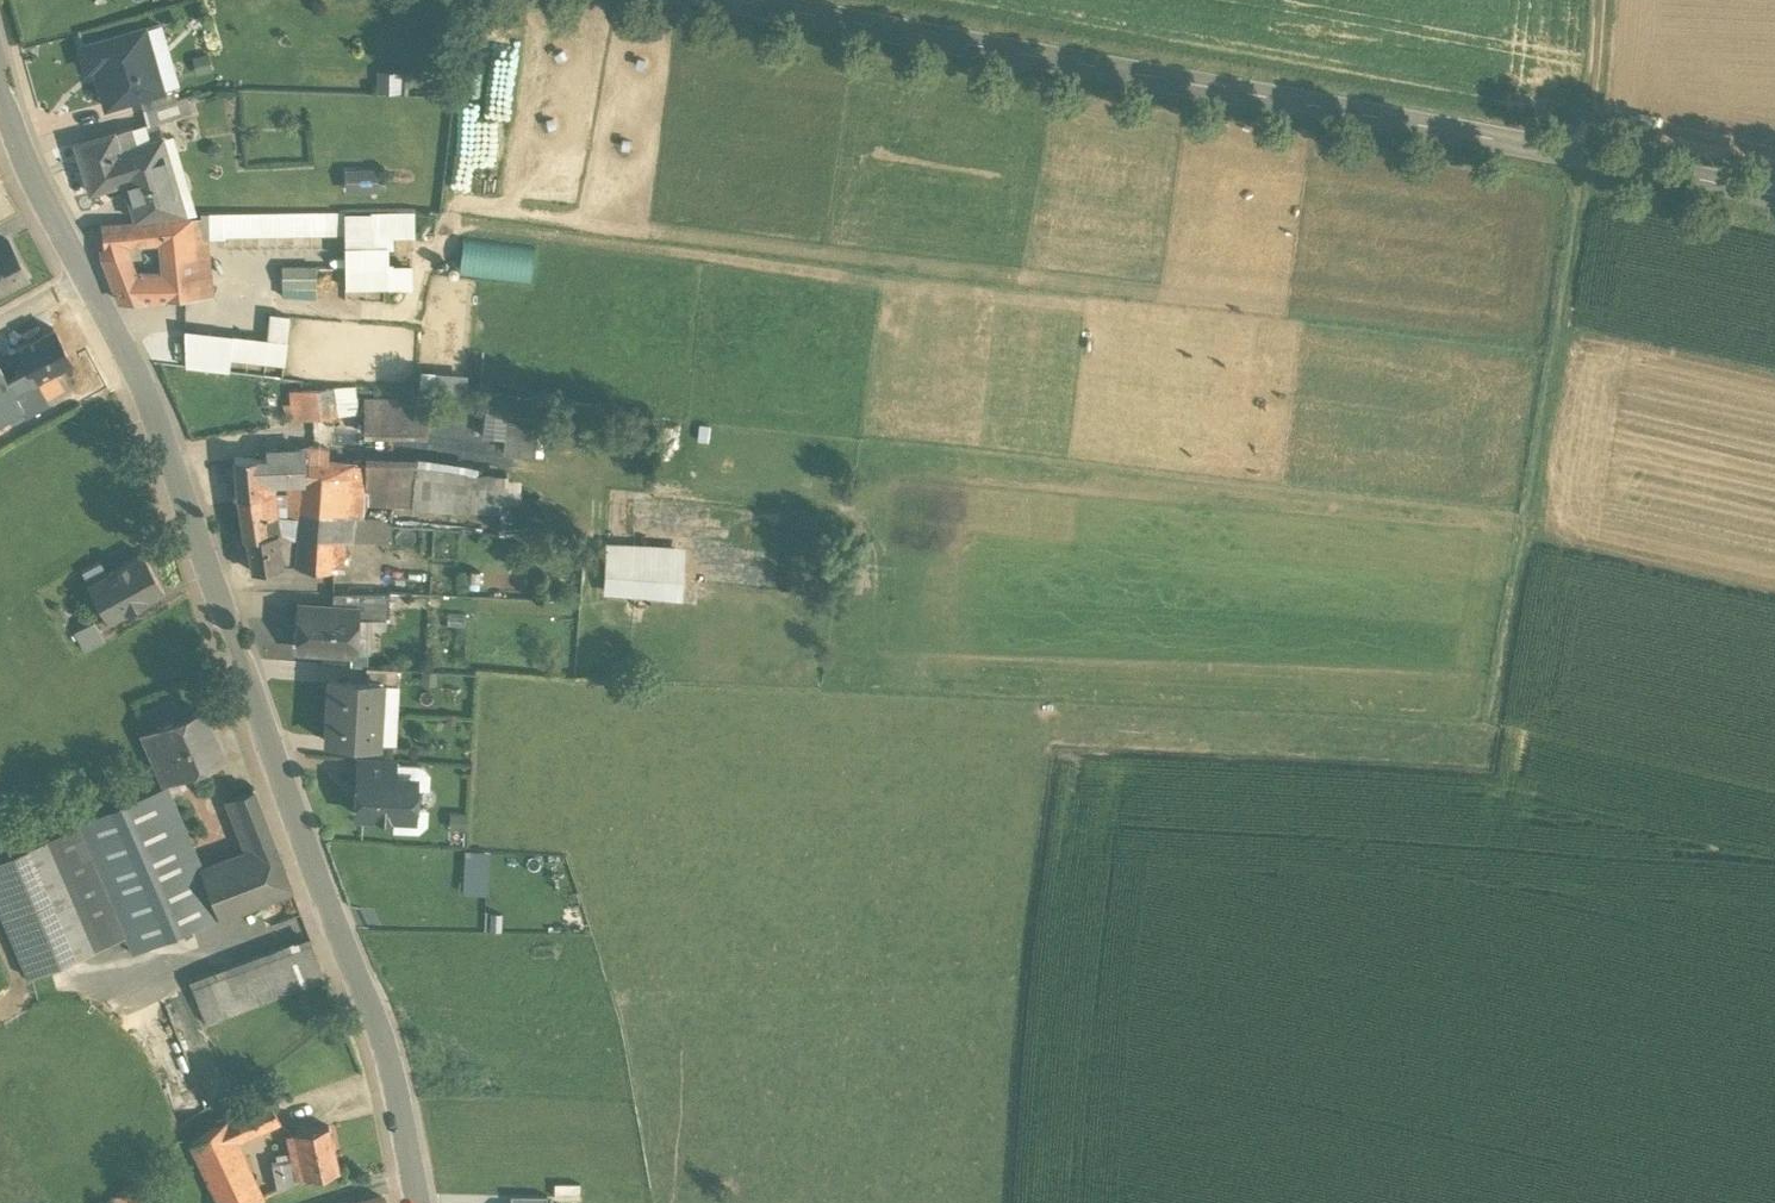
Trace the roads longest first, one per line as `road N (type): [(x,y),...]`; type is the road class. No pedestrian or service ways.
road 1 (residential): [(418,1202),(389,1058),(148,392),(35,174),(0,76)]
road 2 (tertiary): [(1774,199),(1588,155),(741,0)]
road 3 (track): [(1598,0),(1591,233),(1508,737)]

